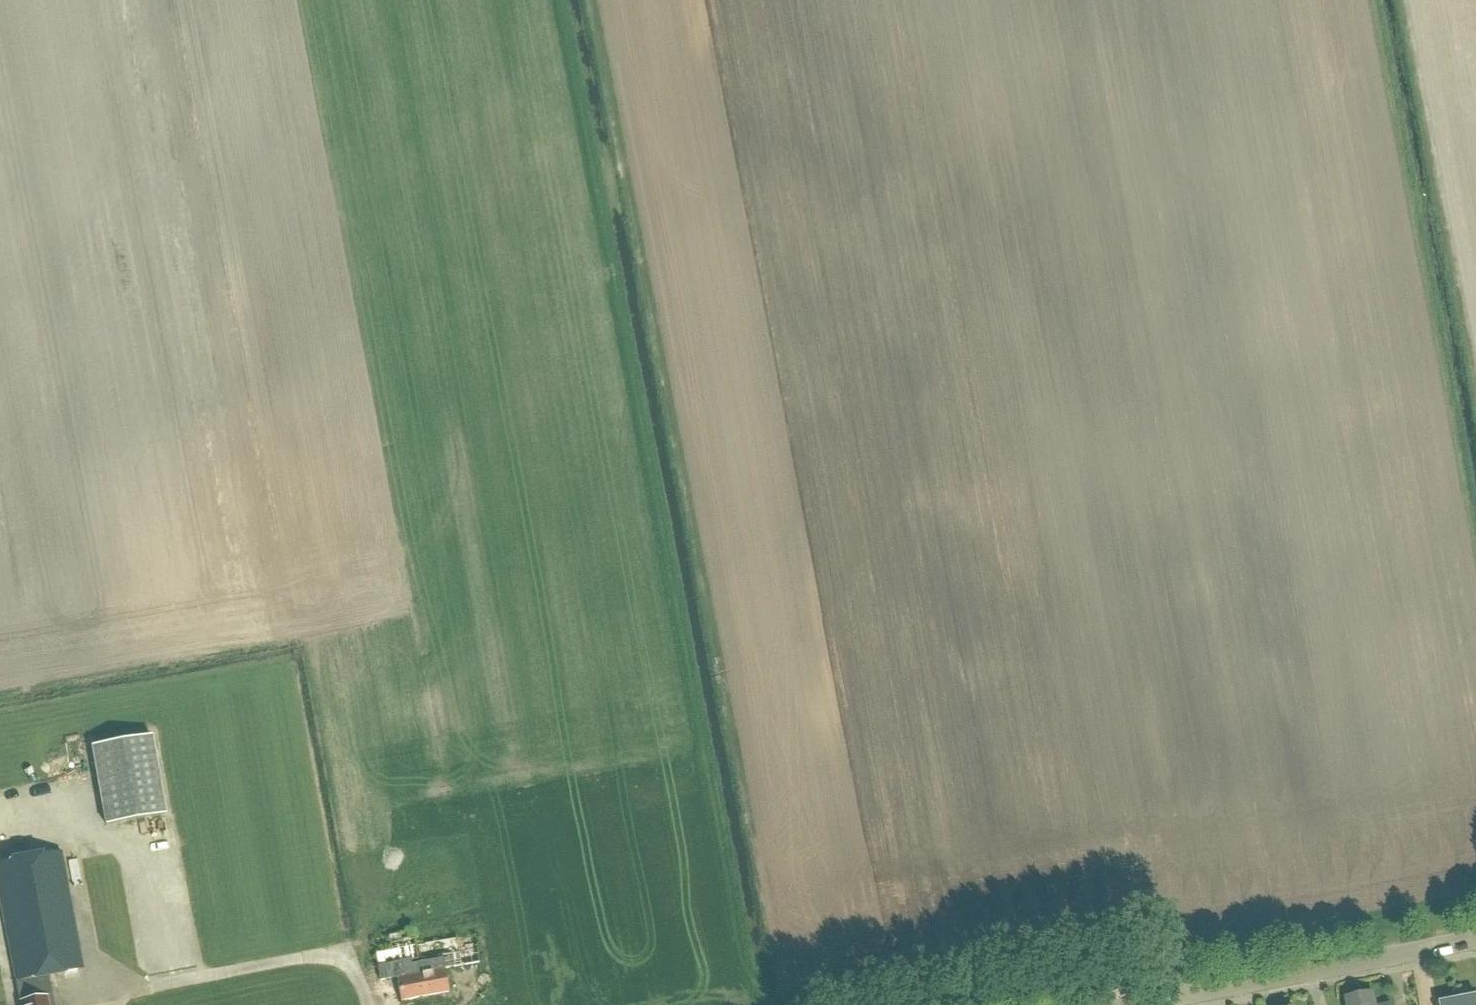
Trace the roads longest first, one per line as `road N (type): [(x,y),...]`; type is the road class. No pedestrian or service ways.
road 1 (unclassified): [(1143,1004),(1475,941)]

